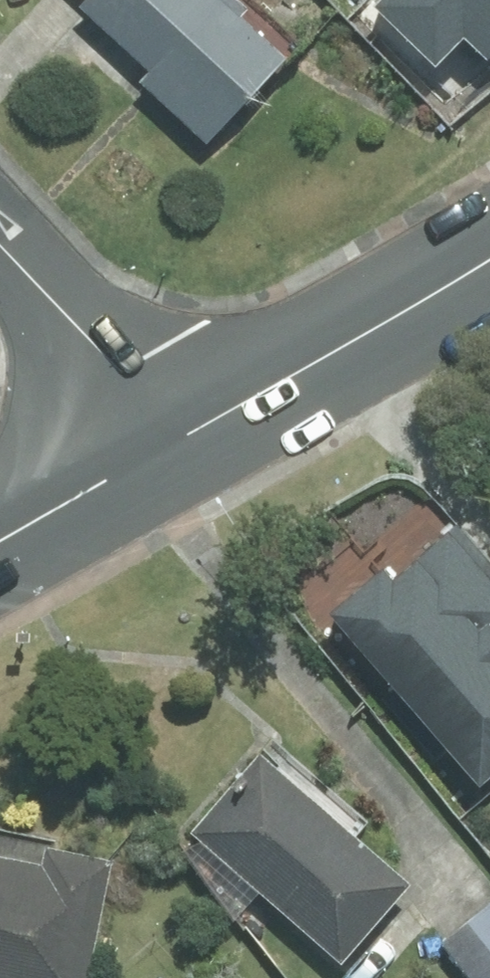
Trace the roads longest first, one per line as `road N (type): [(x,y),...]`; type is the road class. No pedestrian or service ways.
road 1 (secondary): [(489,259),(175,442)]
road 2 (residential): [(175,442),(120,369),(0,244)]
road 3 (secondary): [(175,442),(0,543)]

